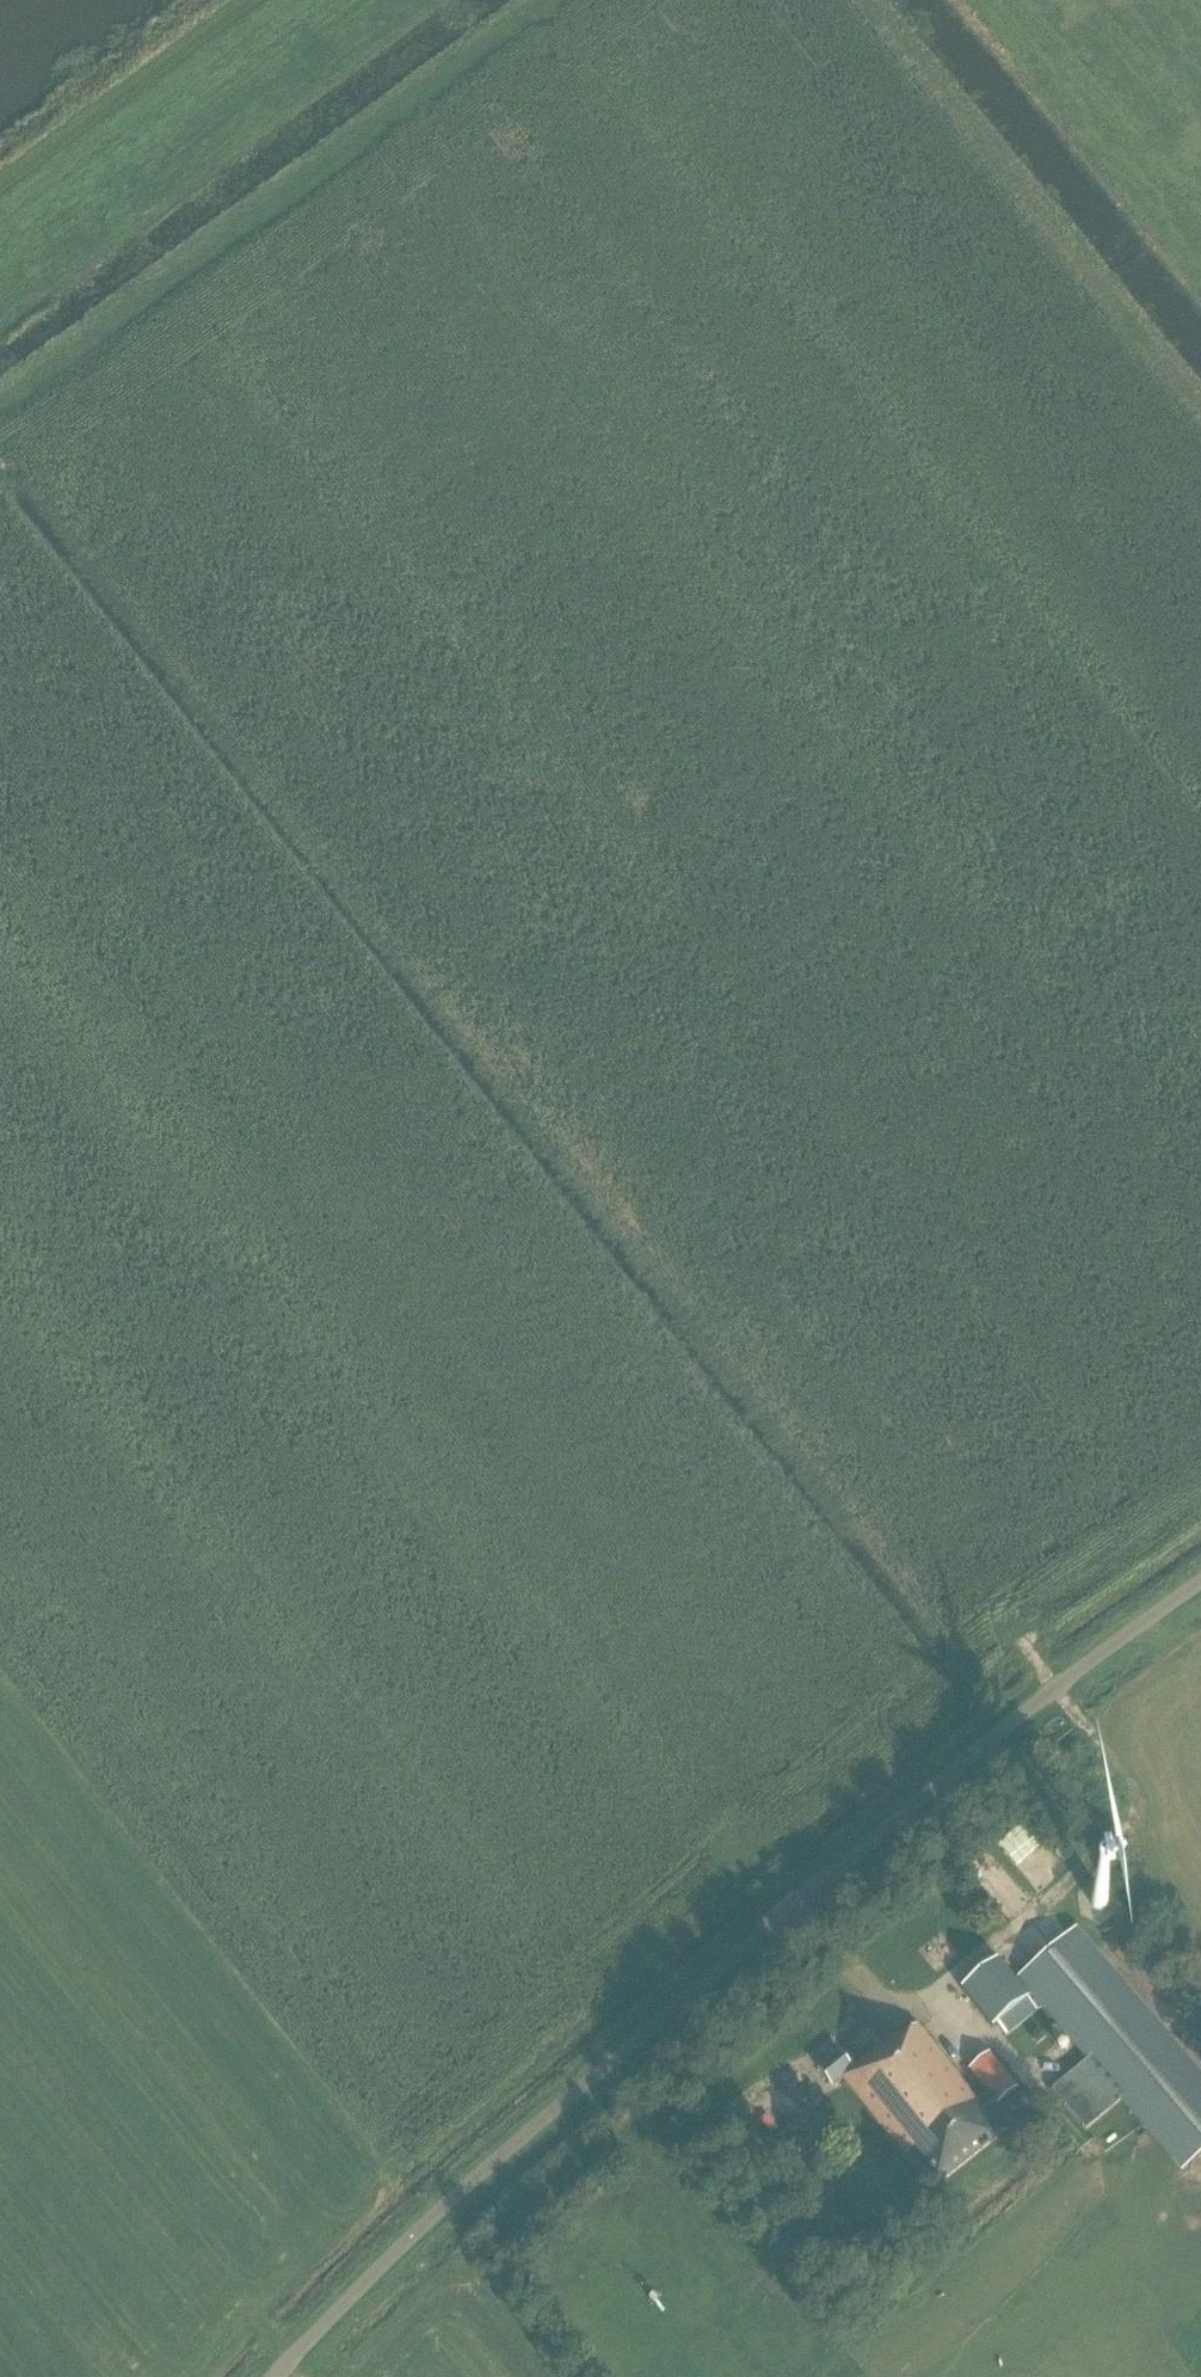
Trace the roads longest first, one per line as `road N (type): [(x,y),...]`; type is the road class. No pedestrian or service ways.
road 1 (unclassified): [(270,2376),(446,2198),(994,1729),(1200,1575)]

